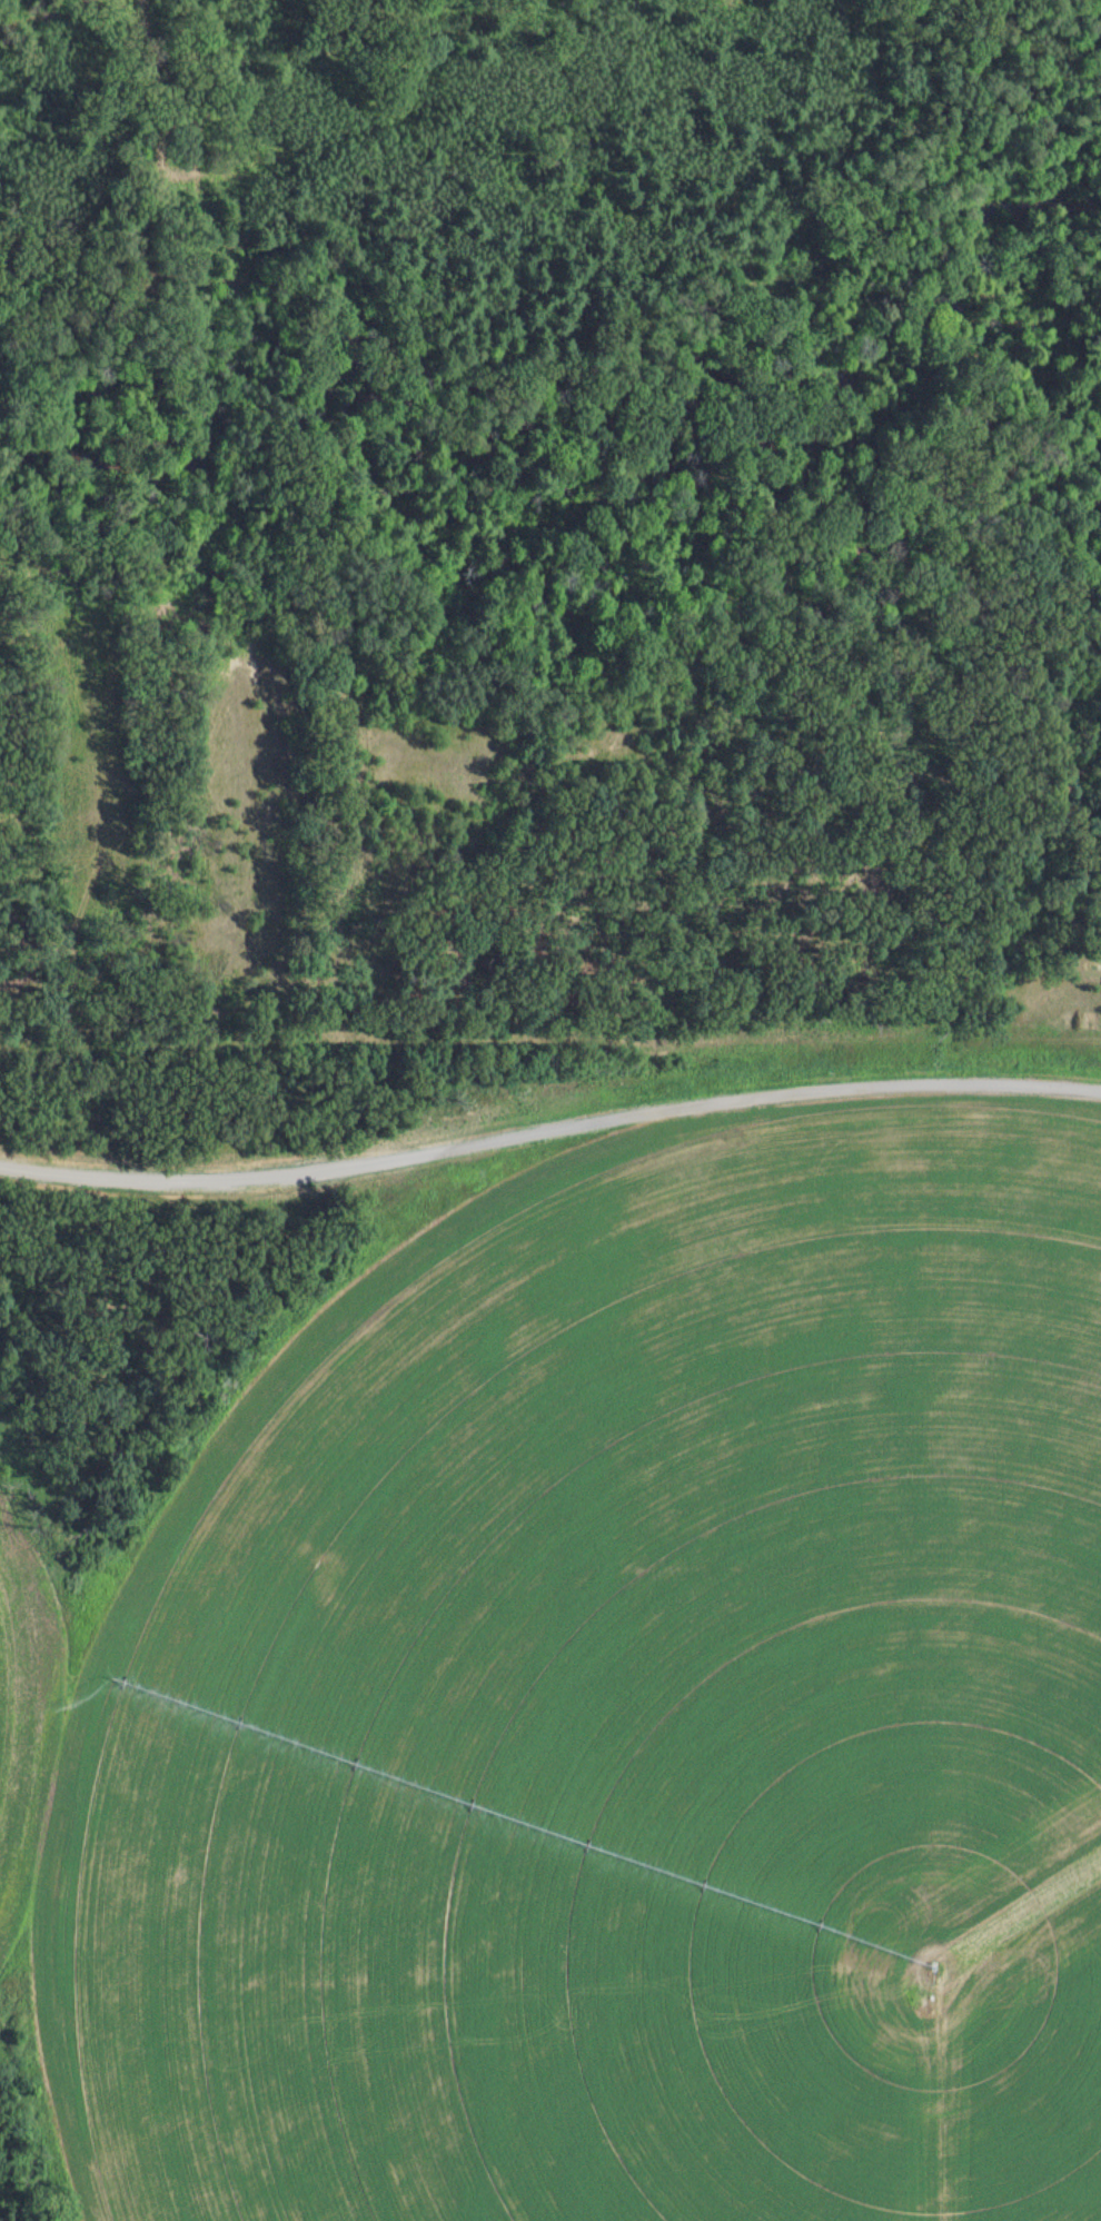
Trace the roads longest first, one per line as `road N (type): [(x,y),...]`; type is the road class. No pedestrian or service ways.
road 1 (residential): [(1100,1044),(0,1051)]

